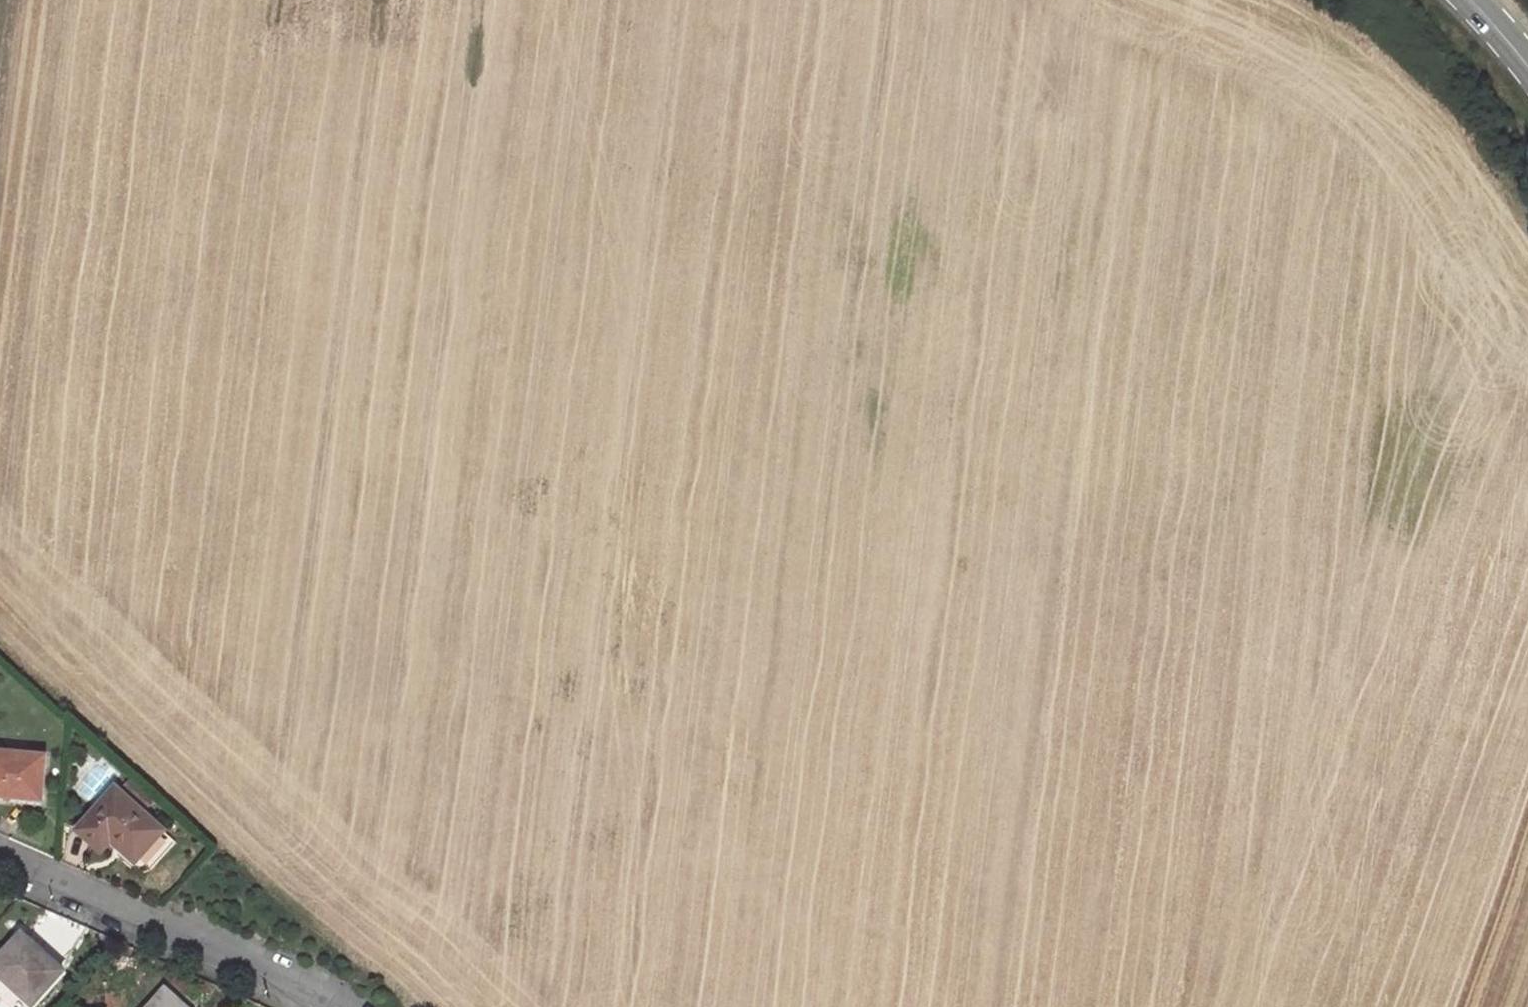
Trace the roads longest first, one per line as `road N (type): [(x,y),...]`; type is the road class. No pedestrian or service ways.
road 1 (residential): [(0,856),(322,996)]

